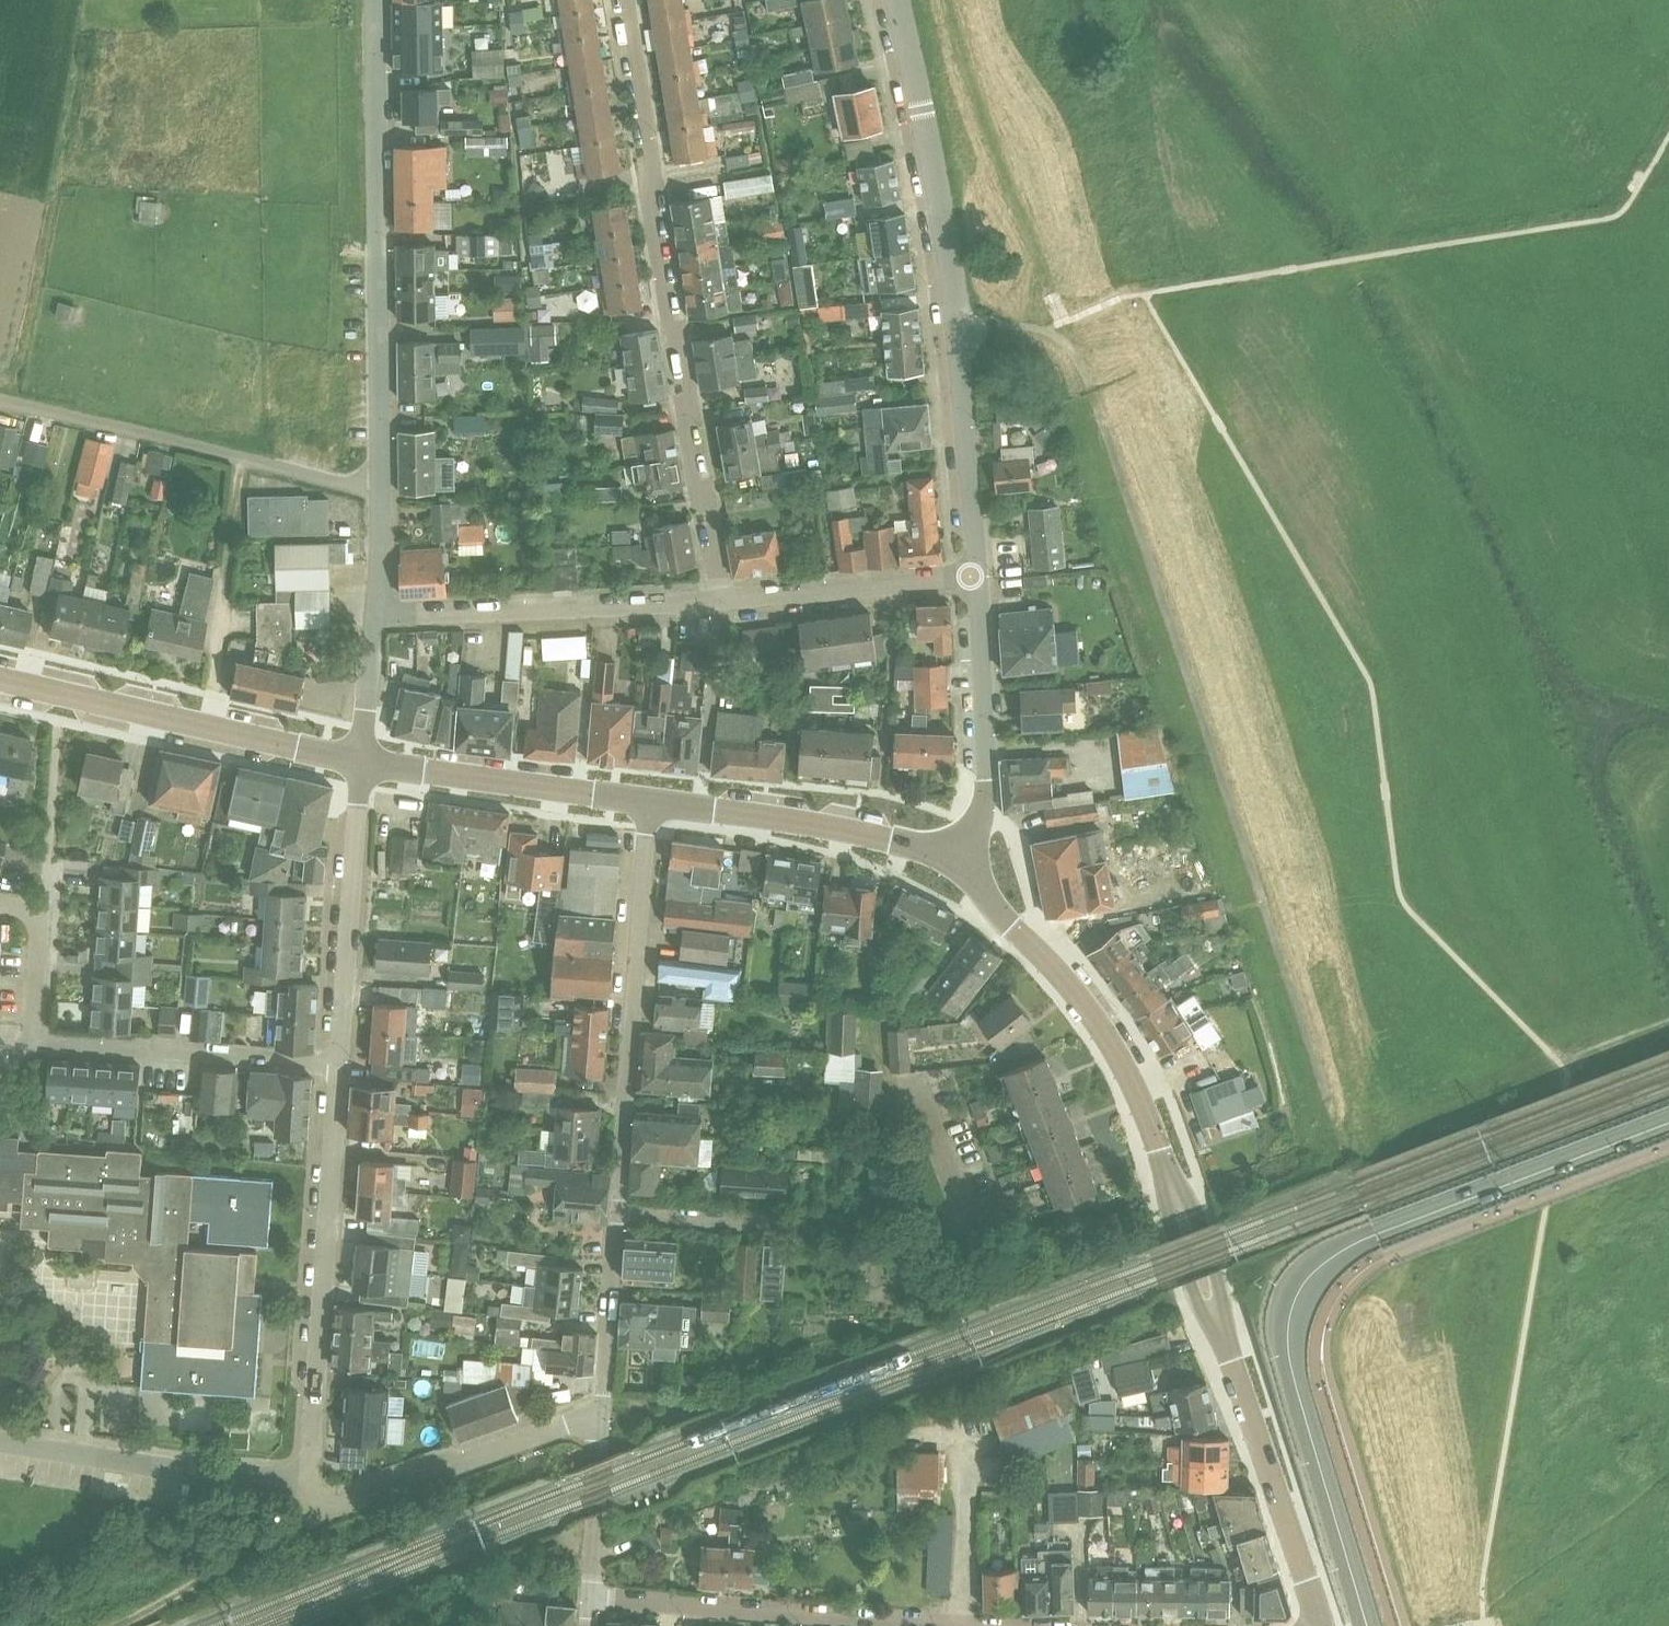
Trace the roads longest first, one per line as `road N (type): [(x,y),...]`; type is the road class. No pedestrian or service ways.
road 1 (tertiary): [(1368,1625),(1293,1354),(1301,1291),(1330,1258),(1380,1231),(1668,1118)]
road 2 (residential): [(622,0),(722,600)]
road 3 (residential): [(979,574),(951,272),(898,0)]
road 4 (residential): [(618,1212),(973,1229),(910,1071)]
road 5 (residential): [(381,494),(375,0)]
road 6 (residential): [(618,1212),(650,802)]
road 7 (residential): [(340,1066),(310,1476)]
road 8 (residential): [(381,494),(0,400)]
road 9 (residential): [(982,1625),(591,1596)]
road 10 (residential): [(1169,1177),(1134,1086),(1092,1016),(953,859)]
road 11 (residential): [(362,760),(0,678)]
road 12 (residential): [(377,615),(722,600)]
road 13 (residential): [(310,1476),(319,1514),(603,1412)]
road 14 (residential): [(310,1476),(210,1473),(0,1441)]
road 15 (residential): [(1322,1625),(1222,1329)]
road 16 (residential): [(340,1066),(32,1038)]
road 17 (residential): [(953,859),(824,826),(650,802)]
road 18 (residential): [(362,760),(340,1066)]
road 19 (residential): [(953,859),(979,818),(987,778),(979,574)]
road 20 (residential): [(650,802),(362,760)]
road 21 (residential): [(722,600),(979,574)]
road 22 (track): [(118,1625),(319,1514)]
road 23 (residential): [(603,1412),(618,1212)]
road 24 (residential): [(591,1596),(603,1412)]
road 25 (residential): [(32,1038),(41,911),(0,902)]
road 26 (residential): [(1222,1329),(1223,1291),(1193,1206),(1169,1177)]
road 27 (residential): [(1169,1177),(1170,1216),(1198,1302),(1222,1329)]
road 28 (residential): [(362,760),(377,615)]
road 29 (residential): [(377,615),(381,494)]

